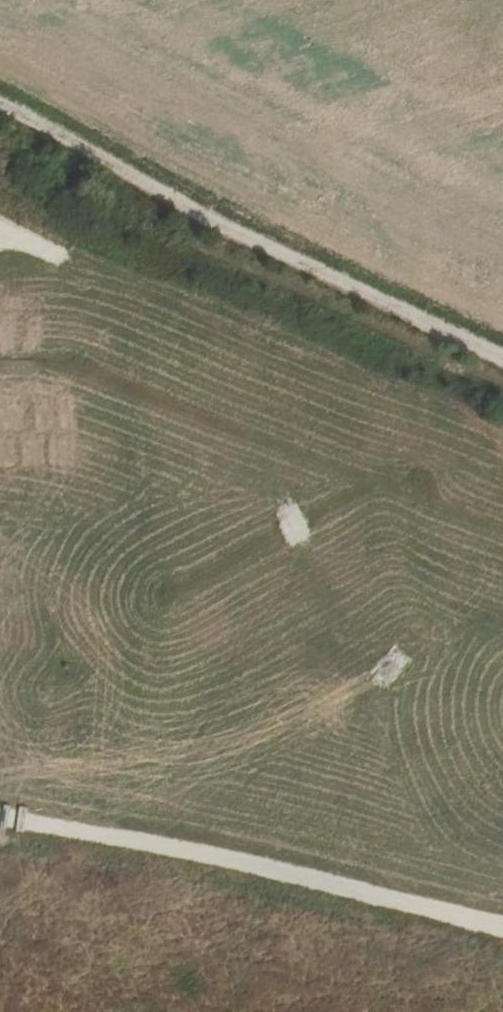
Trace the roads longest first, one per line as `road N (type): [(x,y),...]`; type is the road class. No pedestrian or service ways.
road 1 (track): [(502,364),(0,117)]
road 2 (track): [(502,925),(254,861),(0,816)]

